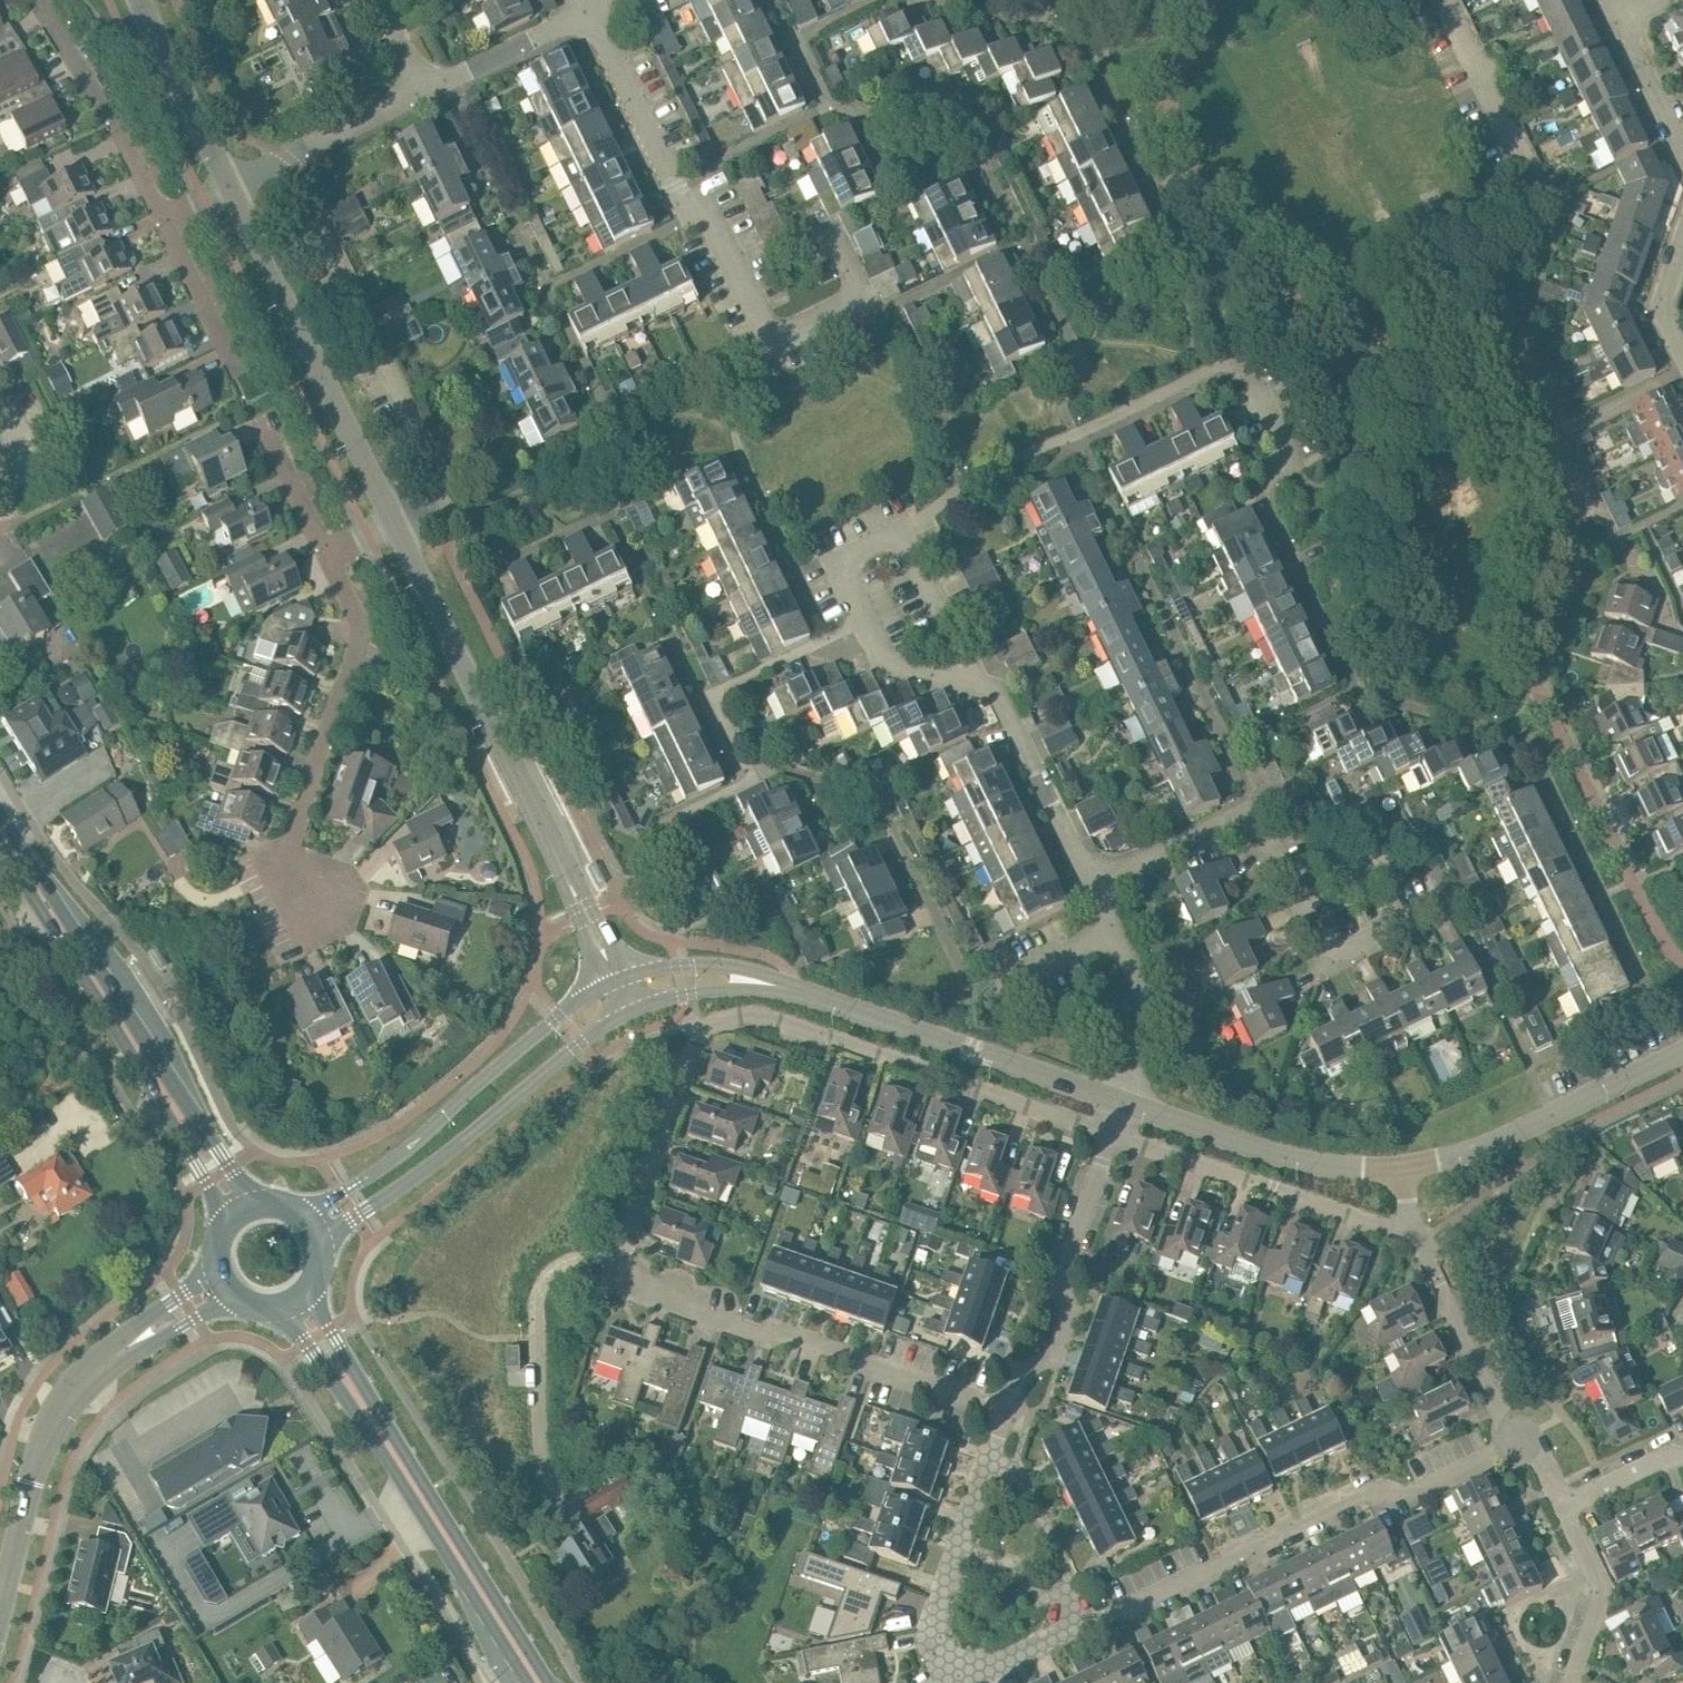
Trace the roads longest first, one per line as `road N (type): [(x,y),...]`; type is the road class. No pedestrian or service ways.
road 1 (residential): [(1005,1412),(624,1287),(618,1263),(700,1028),(759,1015),(1071,1124)]
road 2 (residential): [(957,1682),(1364,1494),(1409,1494),(1520,1441)]
road 3 (residential): [(830,236),(858,300),(786,332),(755,319),(589,12)]
road 4 (primary): [(538,1682),(294,1303)]
road 5 (primary): [(240,1214),(0,835)]
road 6 (residential): [(570,883),(392,519)]
road 7 (residential): [(317,1242),(632,1011)]
road 8 (residential): [(605,986),(386,1166),(301,1219)]
road 9 (residential): [(901,533),(987,471),(1236,357)]
road 10 (residential): [(446,492),(286,157)]
road 11 (residential): [(392,519),(230,186)]
road 12 (residential): [(774,985),(1123,1102)]
road 13 (residential): [(304,892),(291,847),(361,638),(327,552)]
road 14 (residential): [(1110,1136),(1415,1231)]
road 15 (residential): [(1401,1169),(1501,1140),(1682,1050)]
road 16 (residential): [(1123,1102),(1286,1158),(1401,1169)]
road 17 (residential): [(1449,901),(1349,947),(1313,935),(1259,812)]
road 18 (residential): [(951,1682),(939,1636),(942,1594),(1005,1412)]
road 19 (residential): [(1005,1412),(1020,1373),(1052,1356),(1068,1310),(1059,1280),(1099,1167)]
road 20 (residential): [(969,683),(884,661),(841,563),(901,533)]
road 21 (residential): [(8,1581),(48,1433),(116,1356)]
road 22 (residential): [(1091,887),(995,689),(969,683)]
road 23 (residential): [(41,8),(165,220)]
road 24 (residential): [(1123,1102),(1144,1030),(1144,995),(1091,887)]
road 25 (residential): [(612,513),(494,569),(464,507),(446,492)]
road 26 (residential): [(230,186),(139,0)]
road 27 (residential): [(1570,1682),(1601,1590),(1562,1506)]
road 28 (residential): [(1091,887),(1259,812)]
road 29 (residential): [(422,88),(589,12)]
road 30 (residential): [(1520,1441),(1500,1422),(1439,1284)]
road 31 (residential): [(165,220),(233,376)]
road 32 (residential): [(969,683),(901,533)]
road 33 (residential): [(774,985),(730,966),(701,964),(624,978)]
road 34 (residential): [(286,157),(422,88)]
road 35 (residential): [(327,552),(257,424)]
road 36 (residential): [(632,1011),(682,995),(774,985)]
road 37 (residential): [(1682,149),(1623,25)]
road 38 (residential): [(218,1272),(147,1319),(116,1356)]
road 39 (residential): [(1562,1506),(1674,1453),(1682,1457)]
road 40 (residential): [(116,1356),(232,1295)]
road 41 (residential): [(1564,430),(1682,375)]

